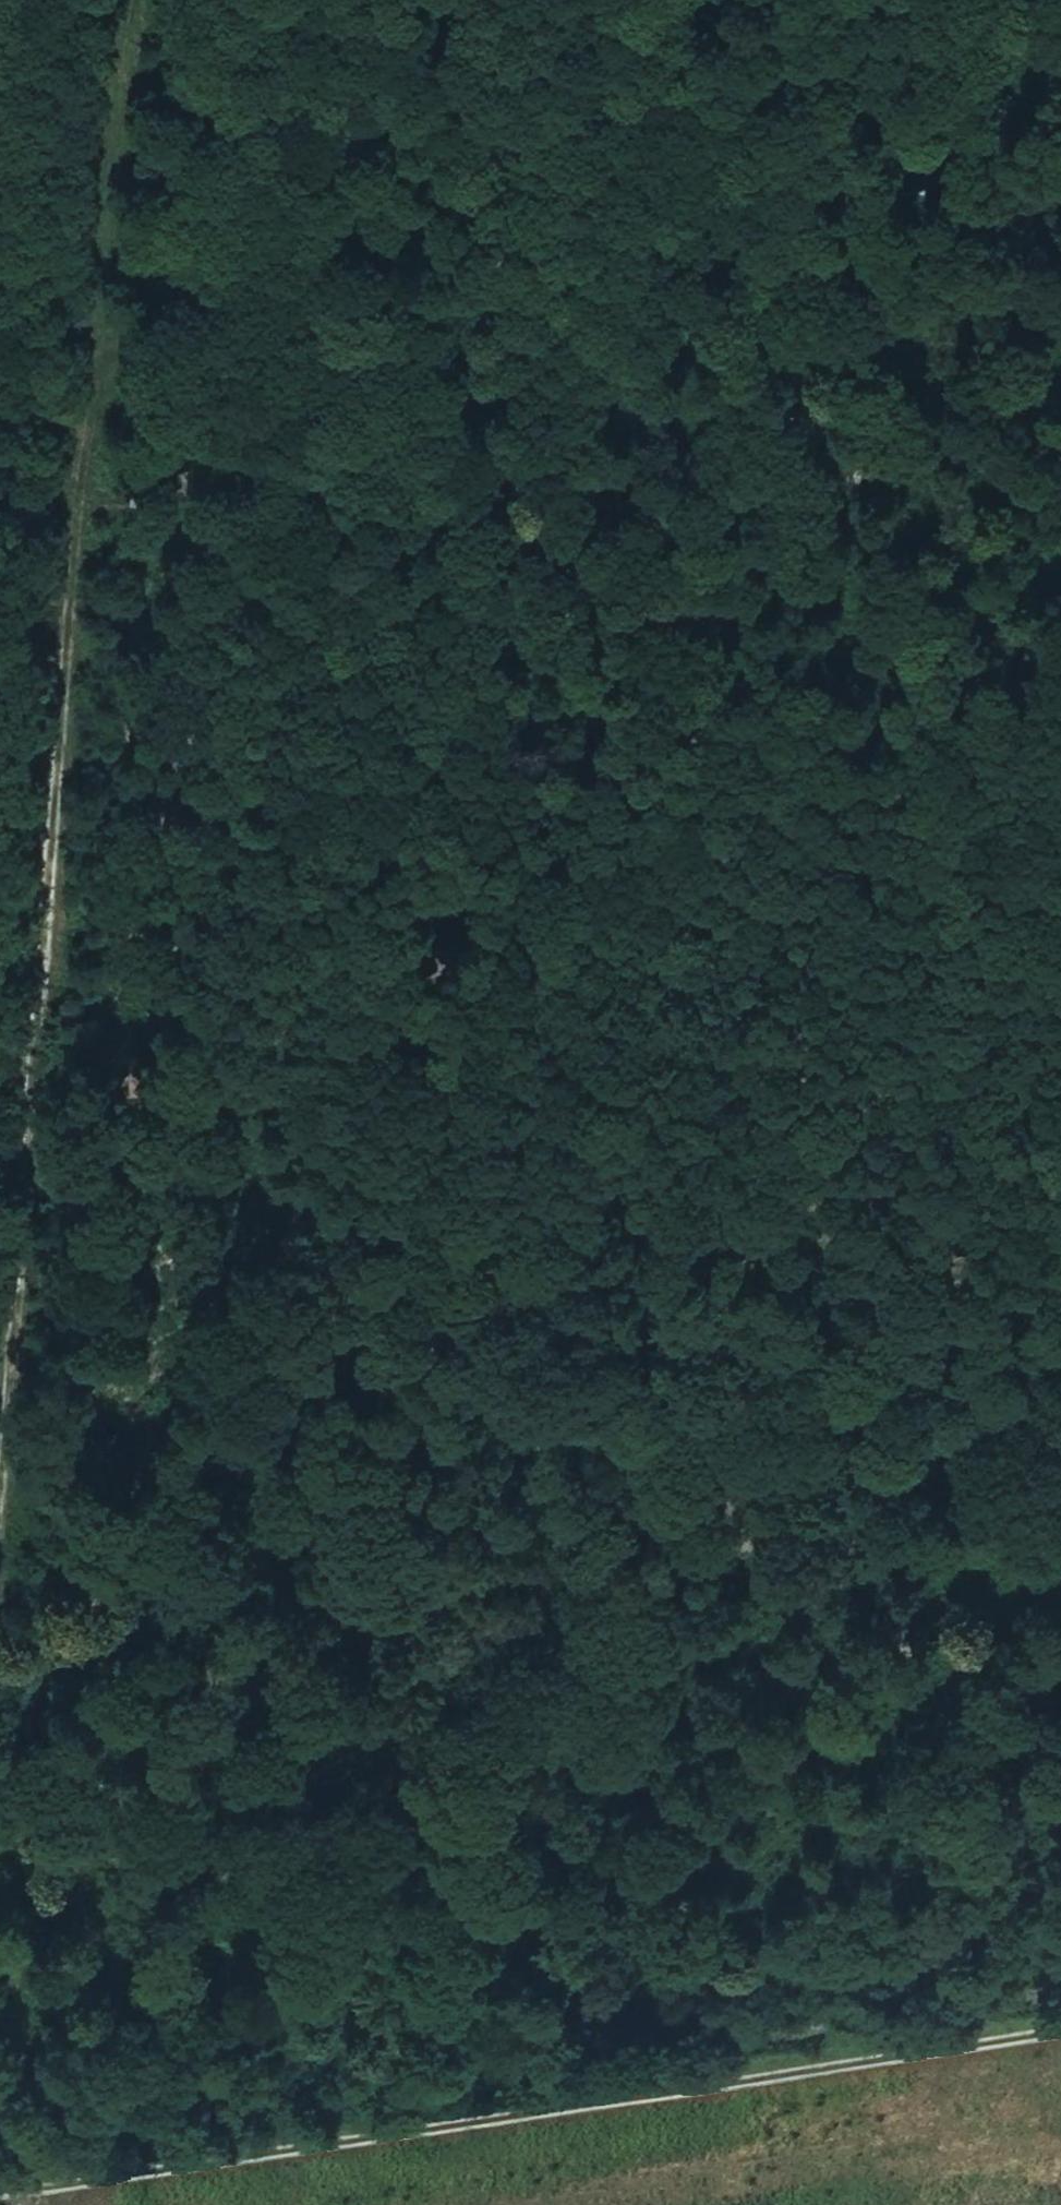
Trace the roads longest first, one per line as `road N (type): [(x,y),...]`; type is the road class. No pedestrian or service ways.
road 1 (track): [(0,1519),(124,0)]
road 2 (track): [(1060,2031),(0,2189)]
road 3 (track): [(0,499),(79,508),(1060,455)]

